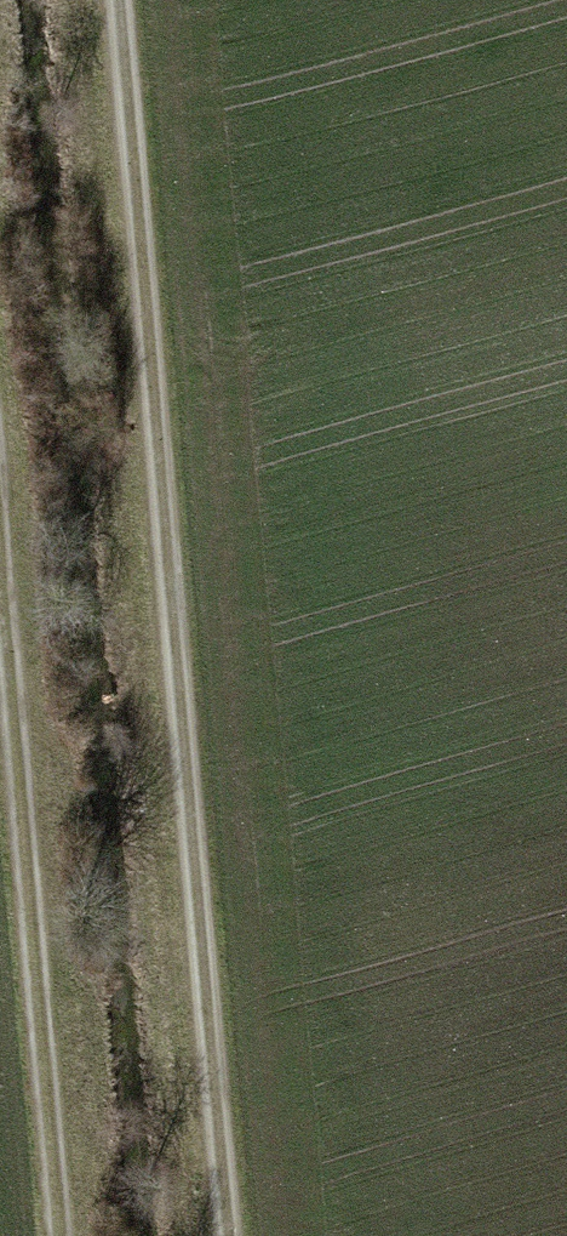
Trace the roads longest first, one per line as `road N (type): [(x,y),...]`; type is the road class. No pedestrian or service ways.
road 1 (track): [(249,1235),(132,0)]
road 2 (track): [(74,1235),(0,425)]

